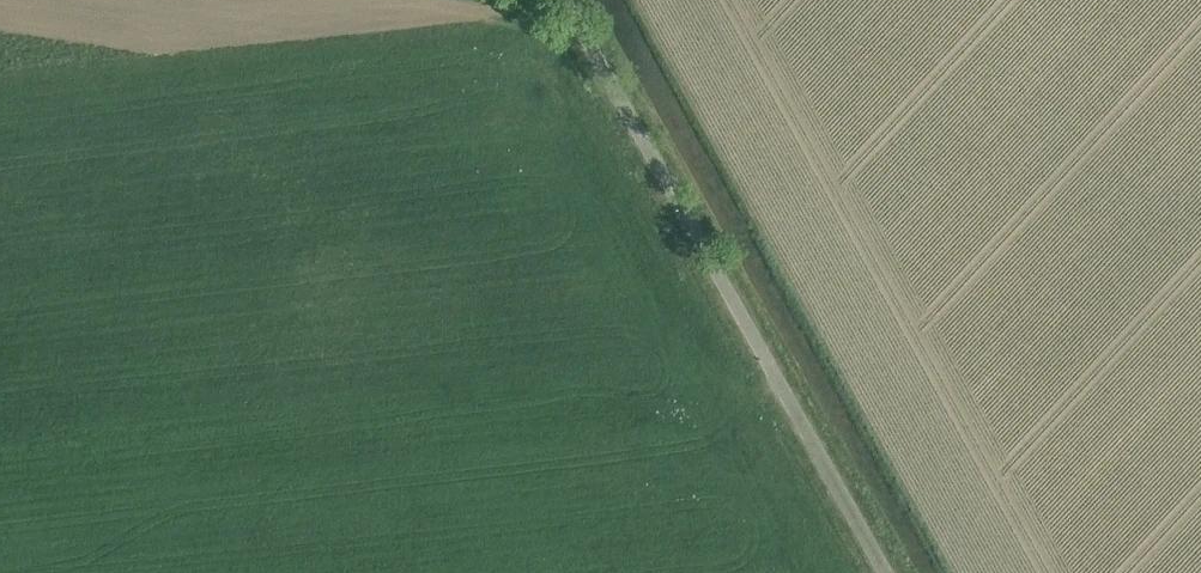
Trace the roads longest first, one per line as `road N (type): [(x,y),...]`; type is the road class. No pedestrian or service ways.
road 1 (unclassified): [(886,572),(567,0)]

